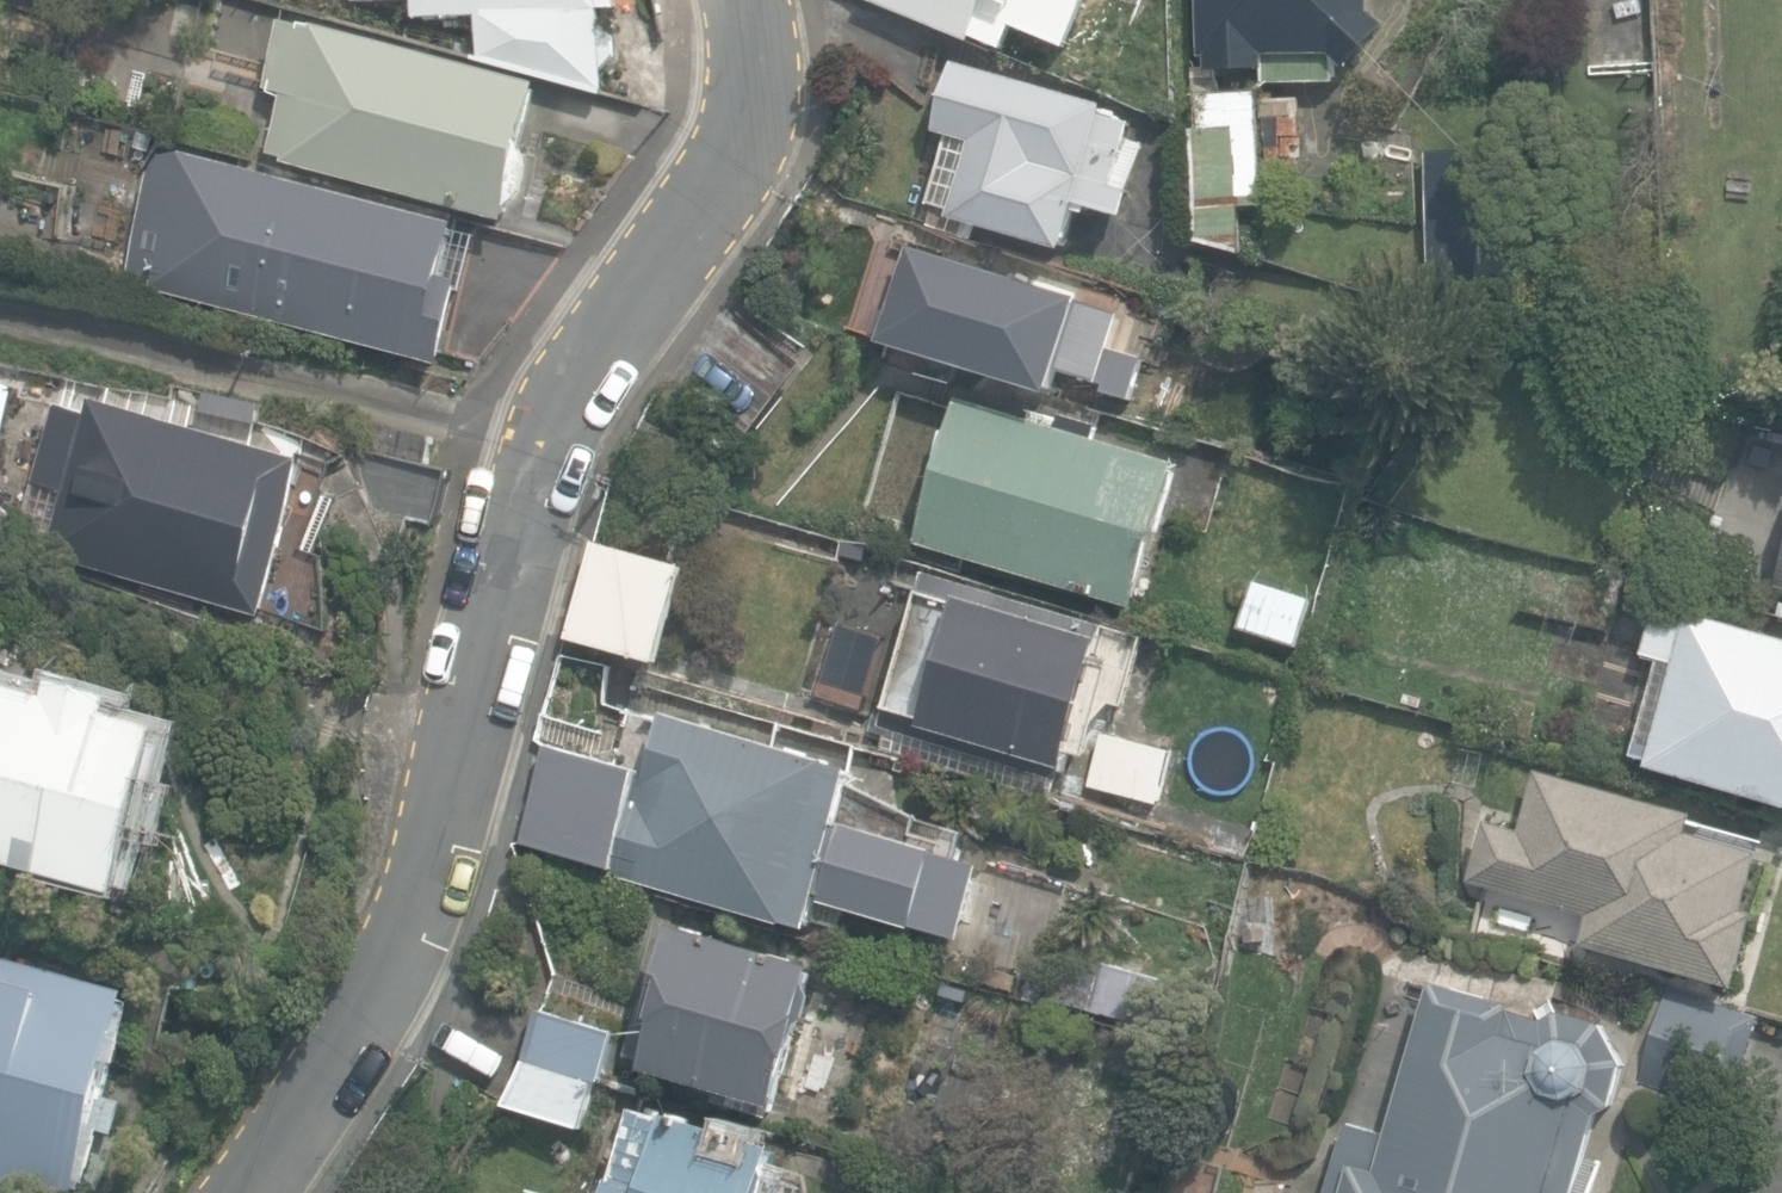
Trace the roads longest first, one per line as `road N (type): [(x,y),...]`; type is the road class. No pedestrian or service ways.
road 1 (residential): [(259,1192),(364,1035),(412,905),(449,746),(554,422),(750,140),(758,91),(737,0)]

